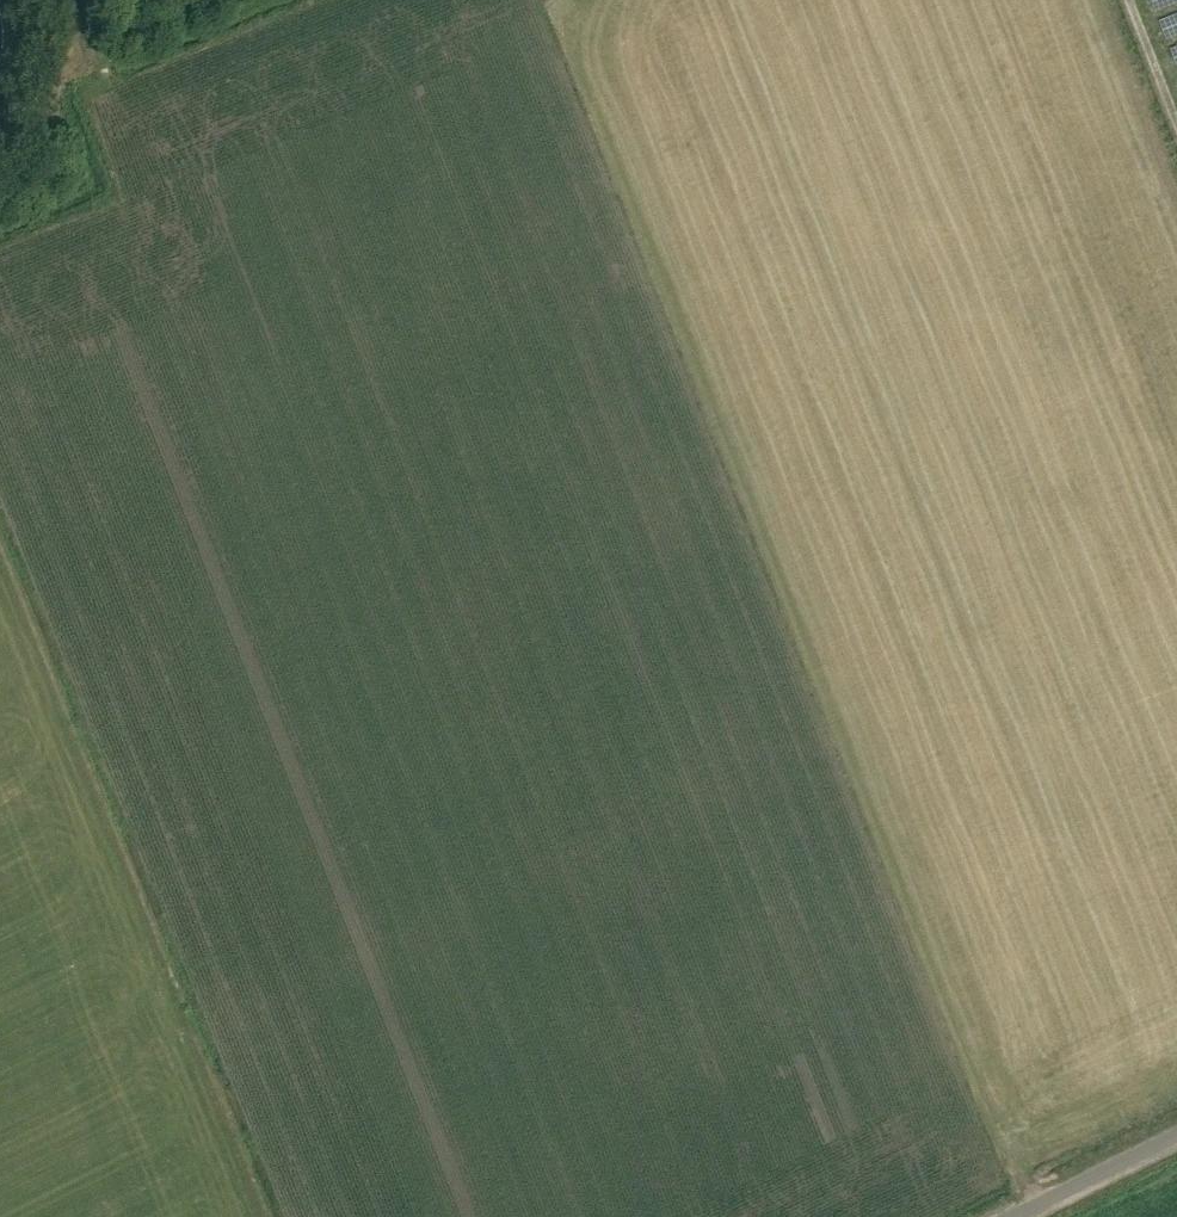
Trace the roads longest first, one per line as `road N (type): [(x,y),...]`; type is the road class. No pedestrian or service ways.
road 1 (unclassified): [(1003,1216),(1176,1130)]

